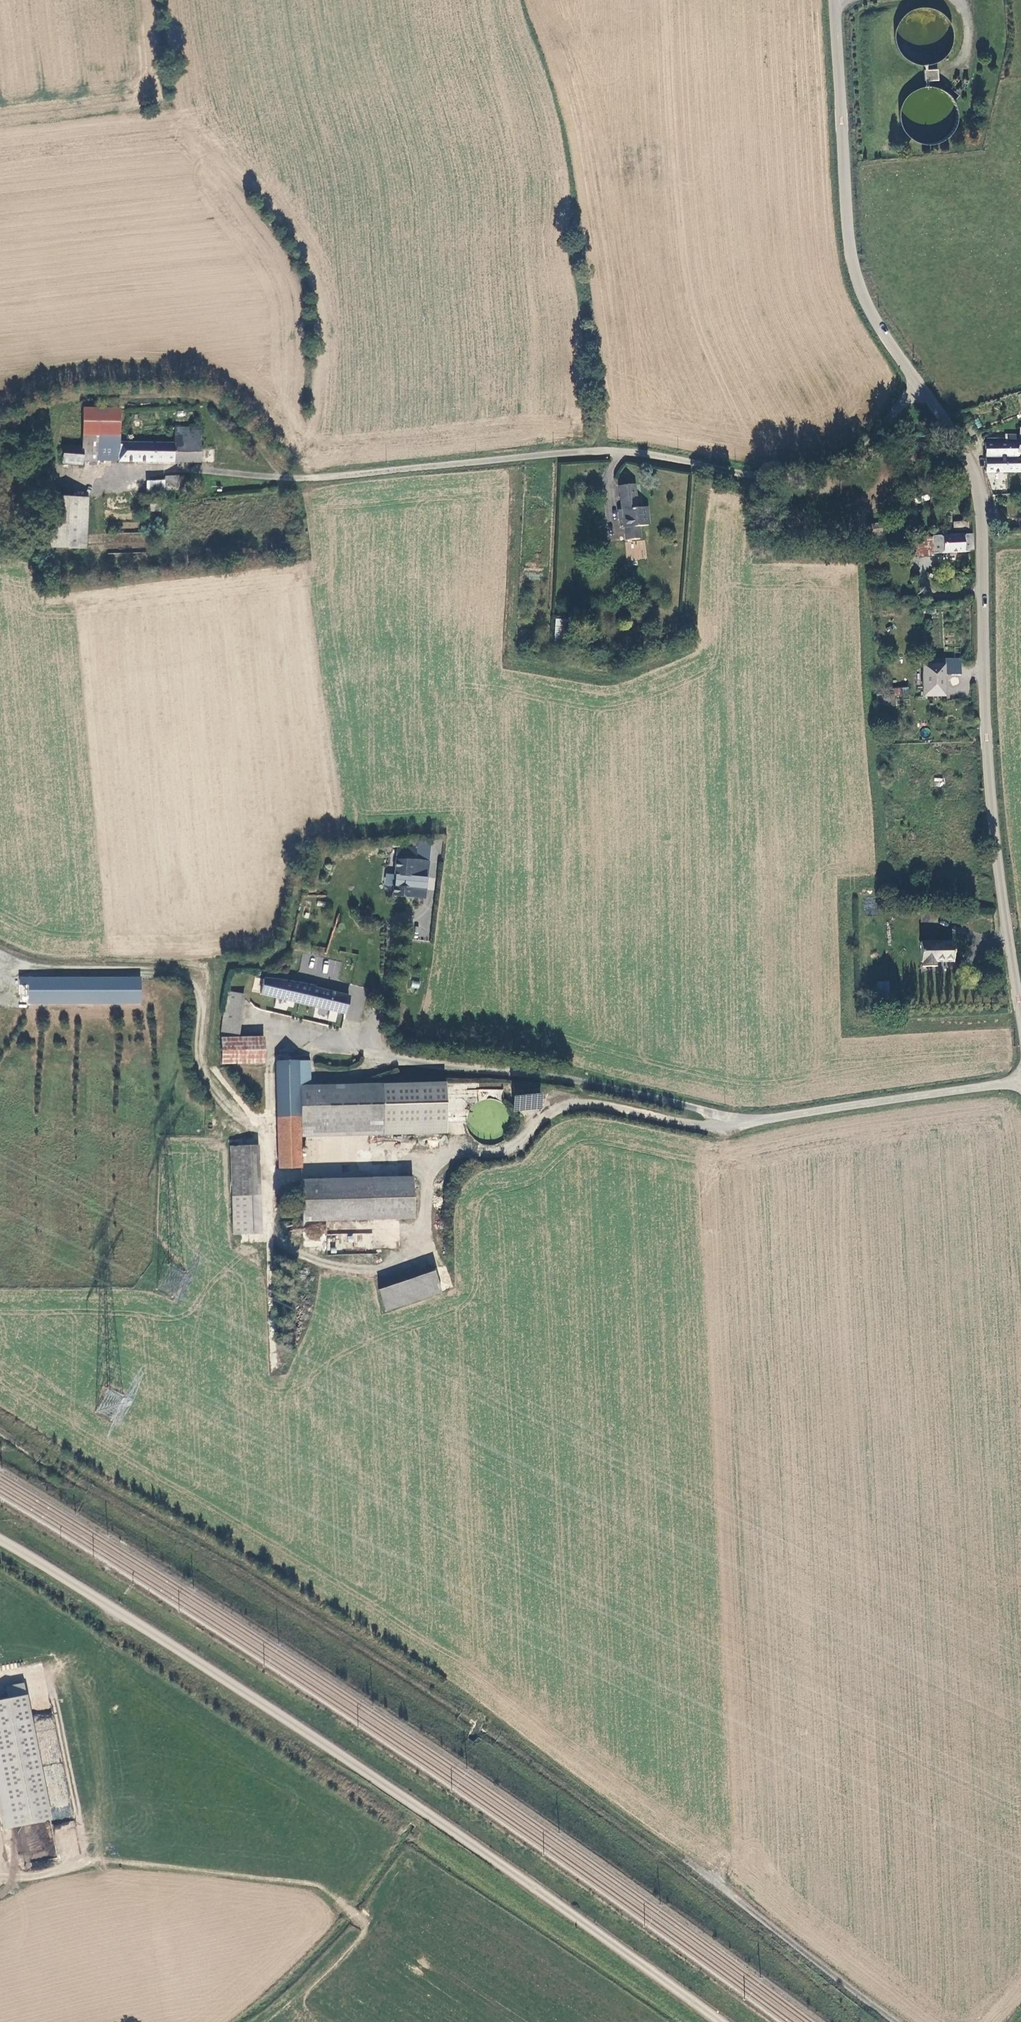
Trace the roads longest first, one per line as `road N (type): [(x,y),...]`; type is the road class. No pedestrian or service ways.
road 1 (track): [(175,3),(181,107),(301,255),(316,295),(321,355),(304,479),(578,452),(631,452),(763,475),(853,449),(922,390)]
road 2 (unclassified): [(834,0),(849,251),(876,322),(963,450),(977,487),(986,739),(1020,1020)]
road 3 (unclassified): [(718,2021),(453,1831),(0,1540)]
road 4 (track): [(685,1858),(468,1699),(0,1417)]
road 5 (track): [(304,479),(349,830),(305,850),(286,946),(276,957),(256,966),(208,965),(197,1046),(214,1094),(269,1147)]
road 6 (unclassified): [(372,1026),(382,1051),(400,1059),(599,1085),(741,1123)]
road 7 (track): [(0,432),(79,399),(187,398),(228,414),(283,478)]
road 8 (unclassified): [(1020,1081),(741,1123)]
road 9 (track): [(201,1004),(189,981),(163,972),(0,969)]
road 10 (track): [(304,479),(180,469),(107,478)]

